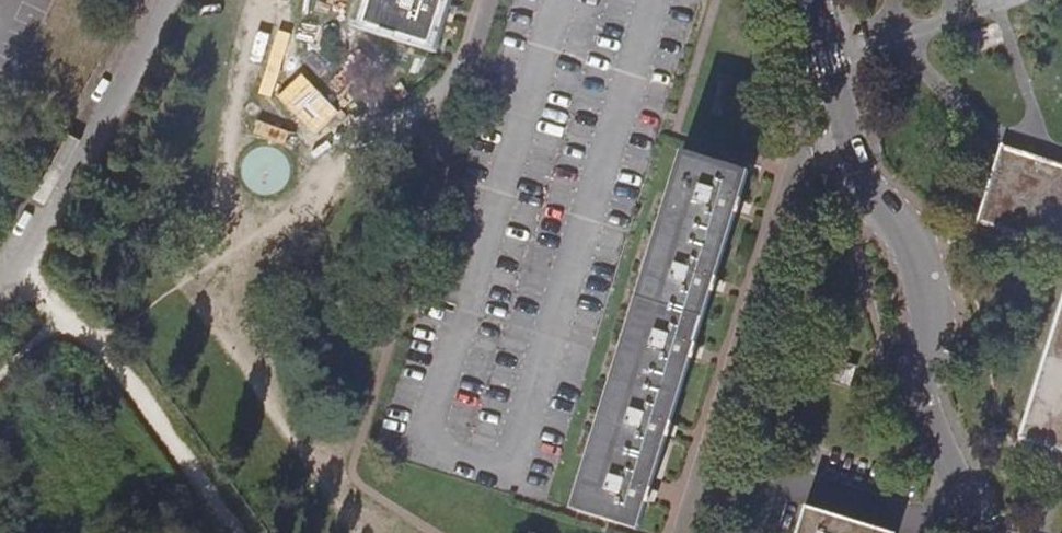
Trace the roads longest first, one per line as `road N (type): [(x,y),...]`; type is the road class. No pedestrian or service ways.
road 1 (residential): [(843,116),(869,191),(909,231),(921,260),(934,312),(917,385),(988,532)]
road 2 (residential): [(843,116),(800,143),(679,515)]
road 3 (unclassified): [(236,532),(94,339),(45,298),(21,260)]
road 4 (unclassified): [(21,260),(152,0)]

